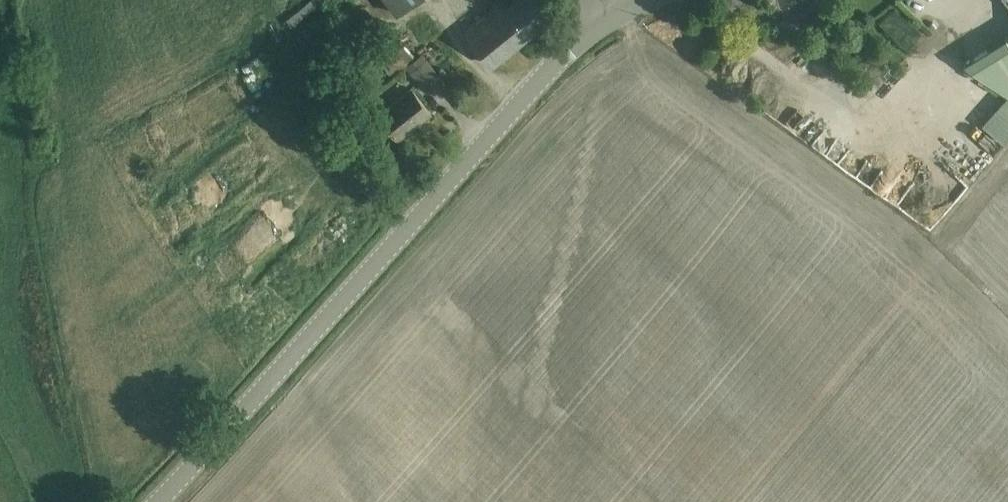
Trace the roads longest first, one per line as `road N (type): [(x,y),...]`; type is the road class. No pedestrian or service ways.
road 1 (tertiary): [(147,501),(485,131),(619,0)]

